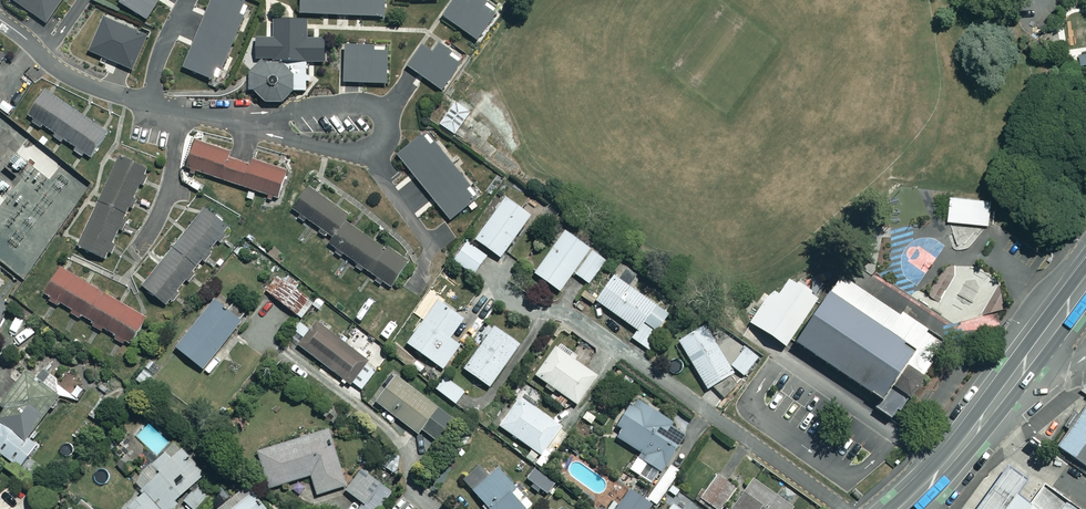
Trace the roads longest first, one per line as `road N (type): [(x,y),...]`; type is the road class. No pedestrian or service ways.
road 1 (residential): [(844,508),(576,319),(528,309),(492,286)]
road 2 (secondary): [(1085,283),(945,467),(902,508)]

